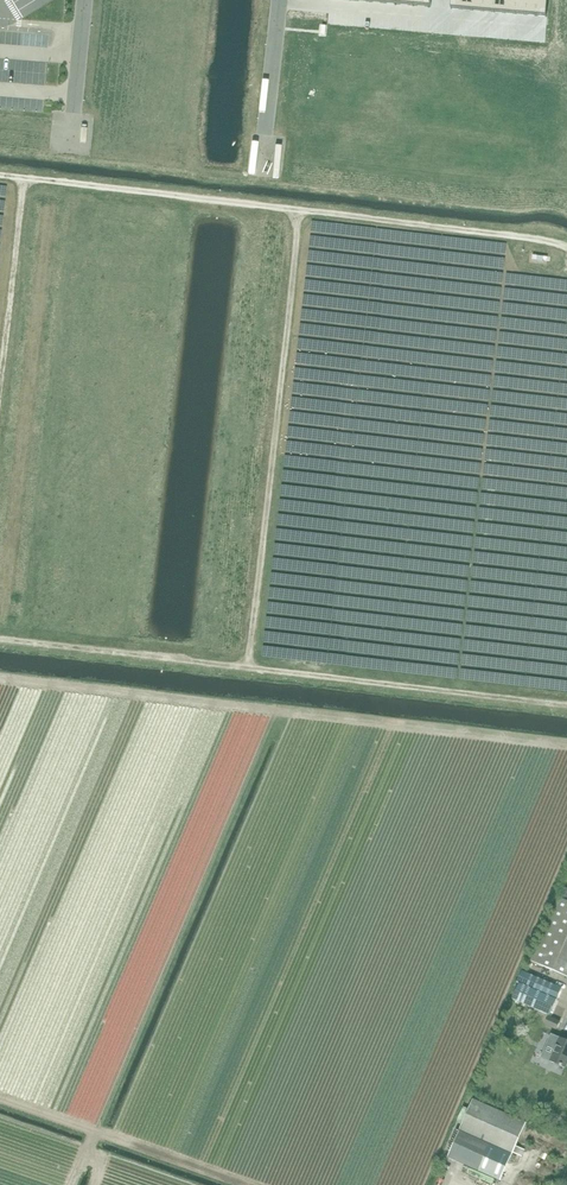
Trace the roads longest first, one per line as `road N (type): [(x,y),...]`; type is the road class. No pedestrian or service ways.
road 1 (unclassified): [(281,0),(264,160)]
road 2 (unclassified): [(88,0),(75,143)]

